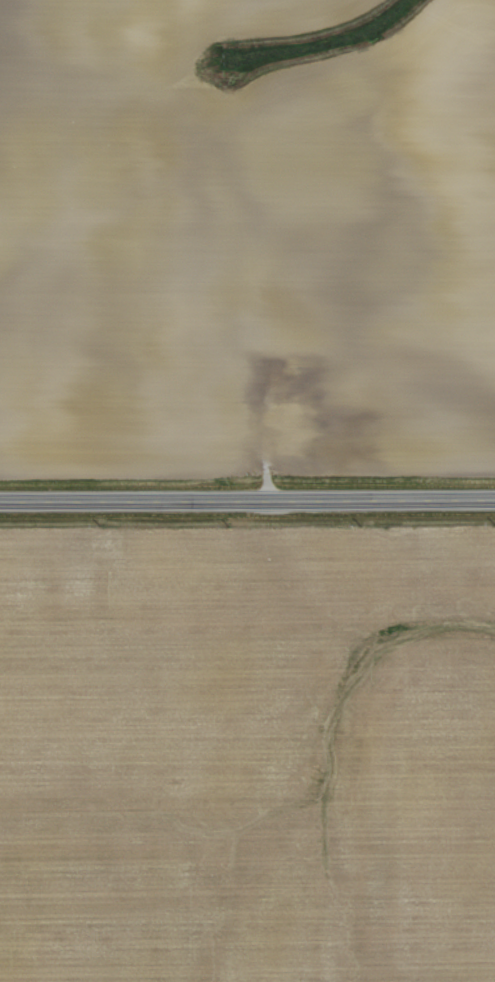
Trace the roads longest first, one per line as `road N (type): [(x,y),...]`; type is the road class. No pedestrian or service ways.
road 1 (primary): [(494,497),(0,501)]

